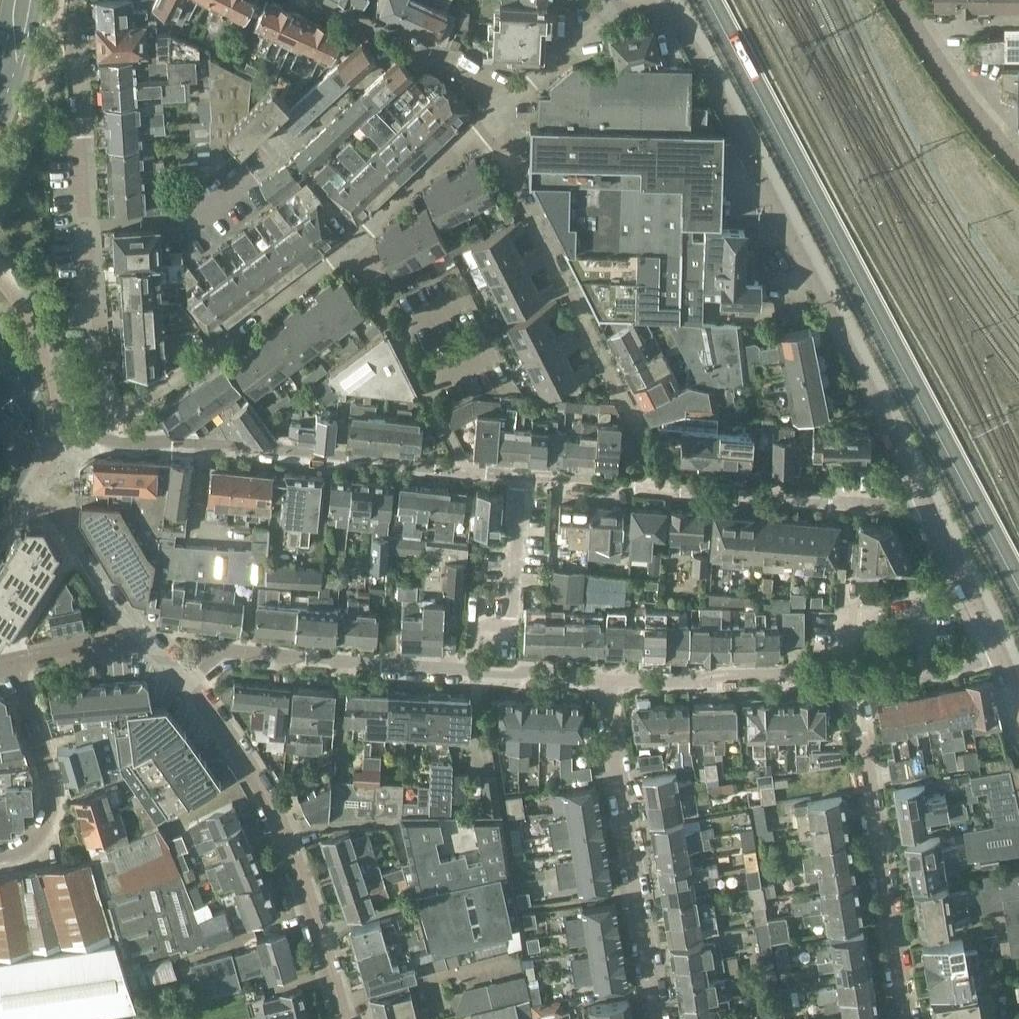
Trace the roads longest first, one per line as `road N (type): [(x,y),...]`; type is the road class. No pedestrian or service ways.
road 1 (residential): [(930,509),(678,21),(624,2)]
road 2 (residential): [(101,435),(75,0)]
road 3 (residential): [(664,492),(643,432),(512,170),(495,118)]
road 4 (residential): [(185,680),(266,785),(343,1018)]
road 5 (residential): [(101,435),(120,446),(470,474)]
road 6 (residential): [(908,1018),(855,683)]
road 7 (residential): [(659,1018),(607,683)]
road 8 (residential): [(101,435),(353,242)]
road 9 (residential): [(185,680),(237,650),(473,671)]
road 10 (residential): [(664,492),(930,509)]
road 11 (residential): [(470,474),(353,242)]
road 12 (residential): [(607,683),(855,683)]
road 13 (residential): [(473,671),(474,631),(513,634),(524,479)]
road 14 (residential): [(495,118),(481,84),(312,0)]
road 15 (residential): [(19,664),(42,744),(42,811),(23,851),(0,856)]
road 16 (residential): [(1018,165),(977,122),(898,0)]
road 17 (residential): [(145,638),(61,517),(19,481)]
road 18 (residential): [(353,242),(495,118)]
road 19 (residential): [(495,118),(624,2)]
road 20 (residential): [(1003,656),(930,509)]
road 21 (residential): [(855,683),(1003,656)]
road 22 (residential): [(524,479),(664,492)]
road 23 (residential): [(473,671),(607,683)]
road 24 (residential): [(19,664),(145,638)]

